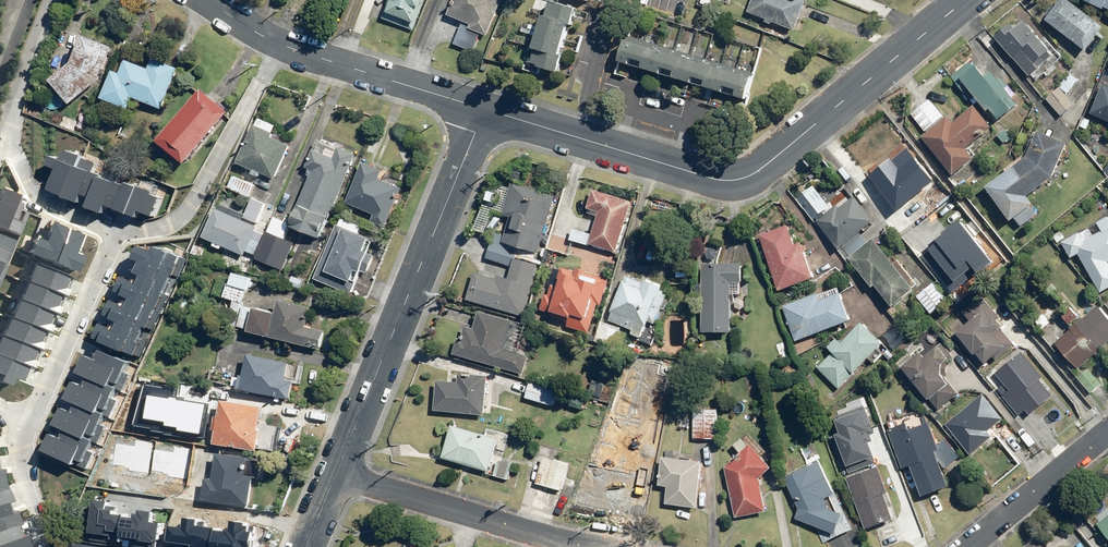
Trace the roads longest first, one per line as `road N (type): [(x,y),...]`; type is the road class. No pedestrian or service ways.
road 1 (tertiary): [(963,0),(769,161),(735,178),(485,109)]
road 2 (tertiary): [(336,475),(485,109)]
road 3 (residential): [(114,230),(154,229),(185,212),(281,43)]
road 4 (residential): [(336,475),(591,546)]
road 5 (residential): [(114,230),(21,432)]
road 6 (residential): [(485,109),(281,43)]
road 7 (residential): [(969,546),(1107,430)]
road 8 (residential): [(61,0),(13,146)]
road 9 (residential): [(13,146),(41,201),(114,230)]

